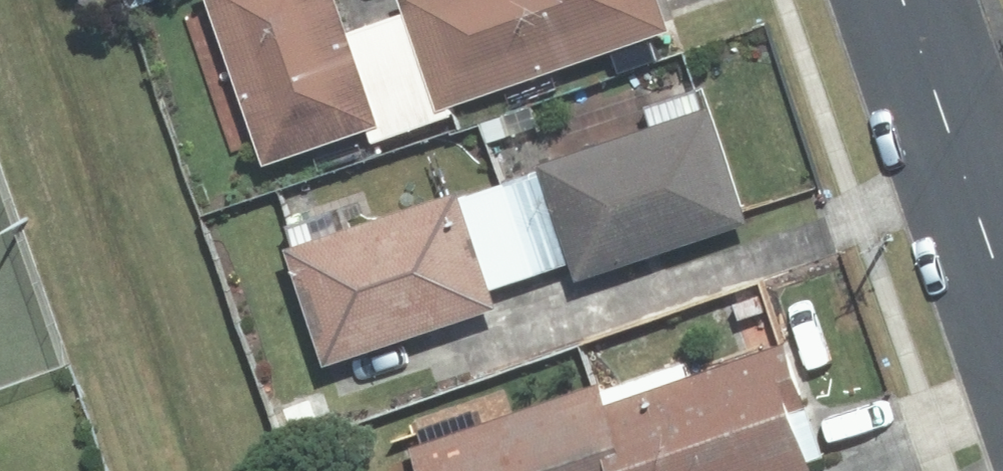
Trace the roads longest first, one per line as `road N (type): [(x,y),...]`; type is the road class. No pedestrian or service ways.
road 1 (secondary): [(906,0),(1002,278)]

